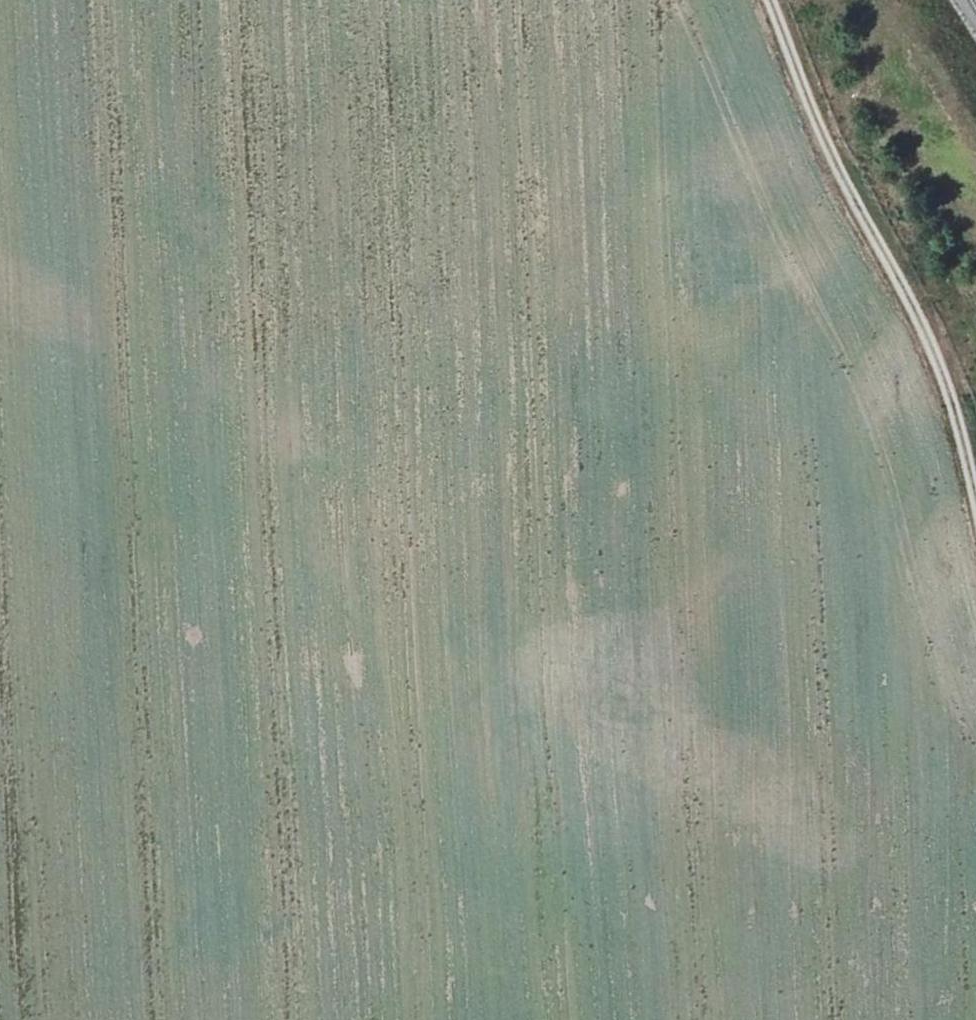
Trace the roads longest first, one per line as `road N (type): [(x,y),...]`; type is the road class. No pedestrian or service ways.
road 1 (track): [(975,505),(923,319),(830,150),(768,0)]

